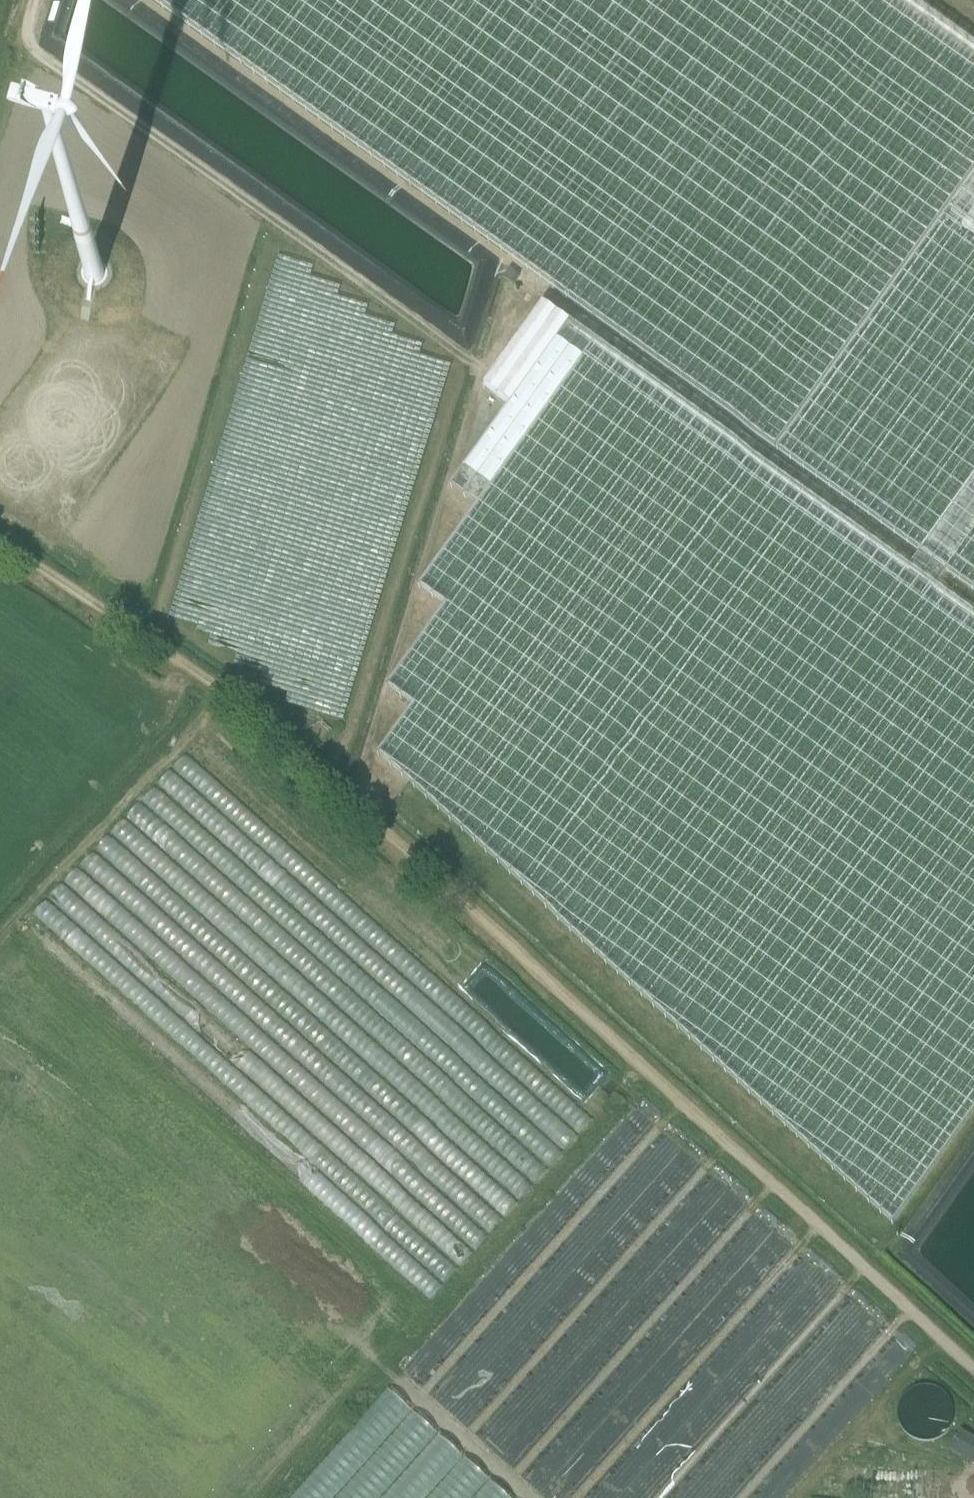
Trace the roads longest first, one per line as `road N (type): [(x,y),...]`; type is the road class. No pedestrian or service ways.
road 1 (track): [(973,1373),(290,744),(0,541)]

